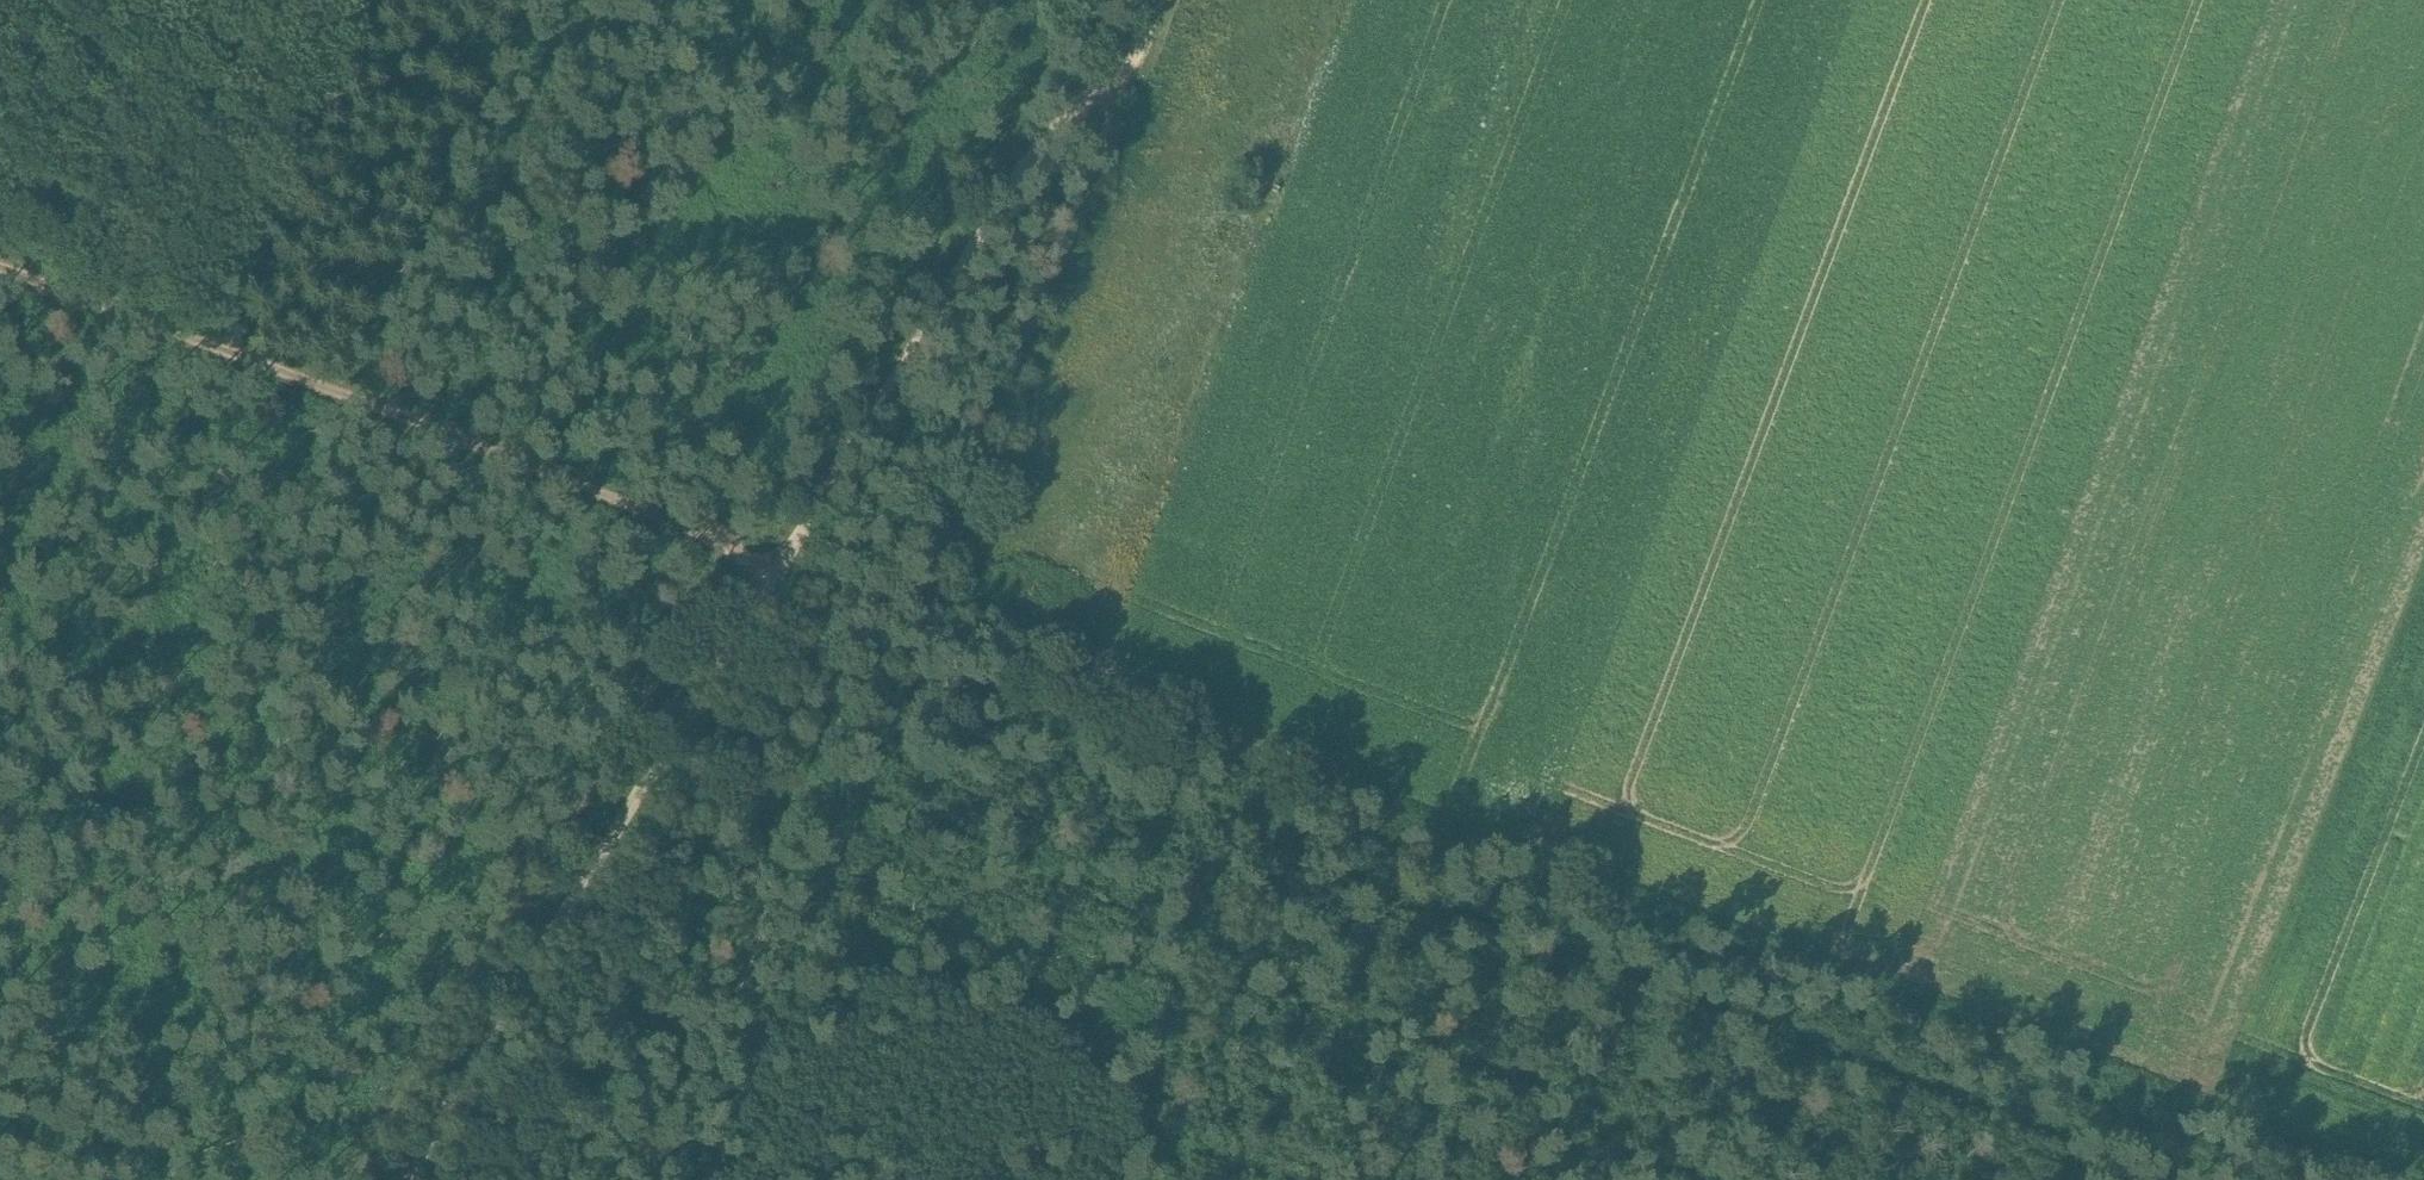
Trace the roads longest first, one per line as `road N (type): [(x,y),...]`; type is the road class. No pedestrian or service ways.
road 1 (track): [(733,545),(0,267)]
road 2 (track): [(421,1179),(784,568)]
road 3 (track): [(784,568),(830,507),(991,229),(1117,74),(1156,0)]
road 4 (track): [(1083,0),(1027,109),(733,545)]

